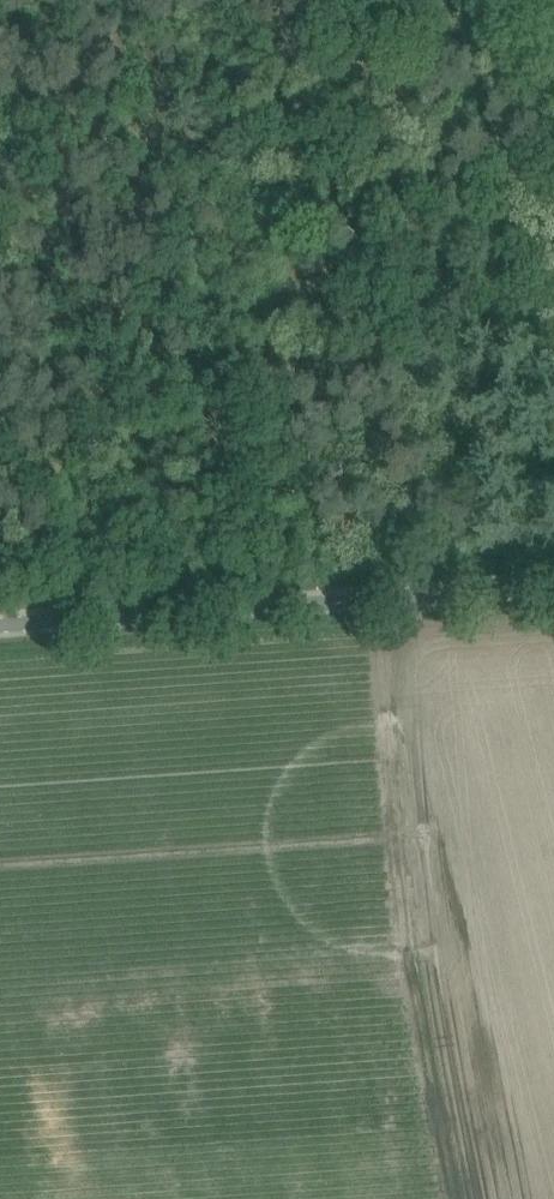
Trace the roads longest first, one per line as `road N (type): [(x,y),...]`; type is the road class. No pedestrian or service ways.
road 1 (unclassified): [(0,624),(553,580)]

